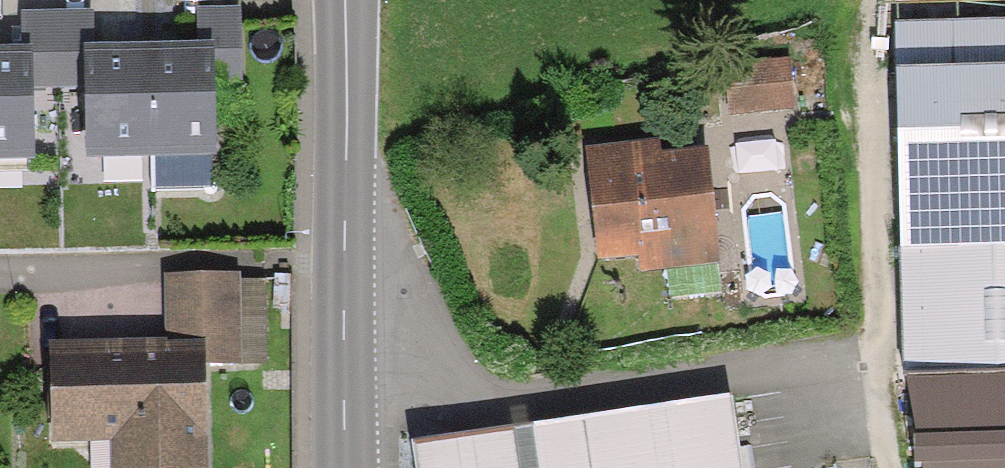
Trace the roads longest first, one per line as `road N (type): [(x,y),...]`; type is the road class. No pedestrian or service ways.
road 1 (primary): [(336,467),(338,0)]

